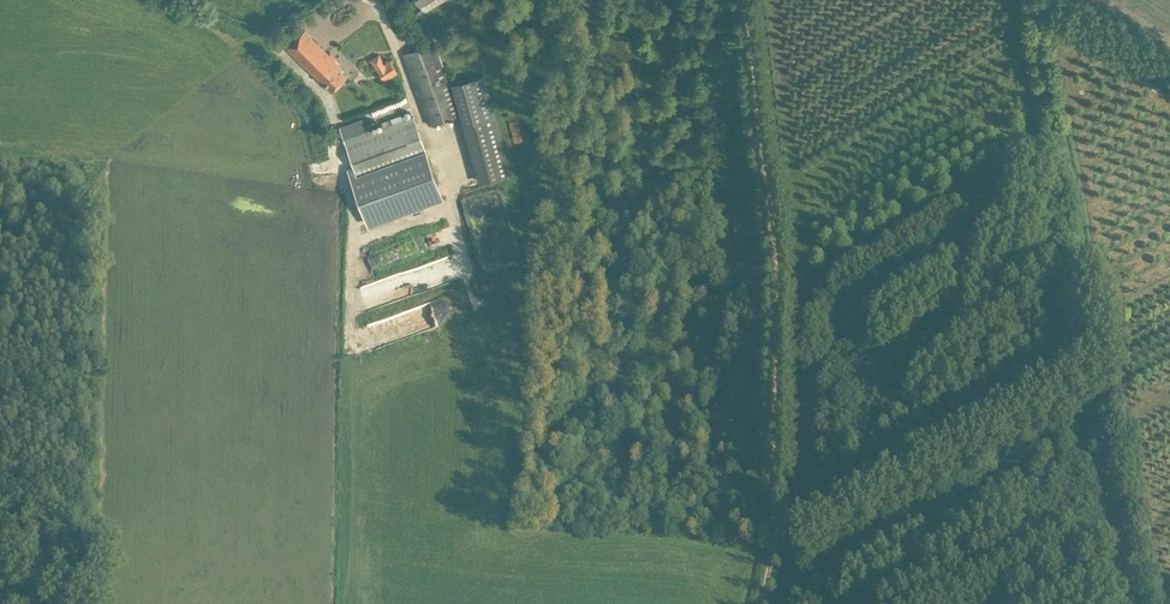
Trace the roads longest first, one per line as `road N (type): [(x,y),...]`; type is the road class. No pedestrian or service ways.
road 1 (track): [(745,0),(777,290),(774,538),(761,603)]
road 2 (track): [(1044,0),(1169,72)]

